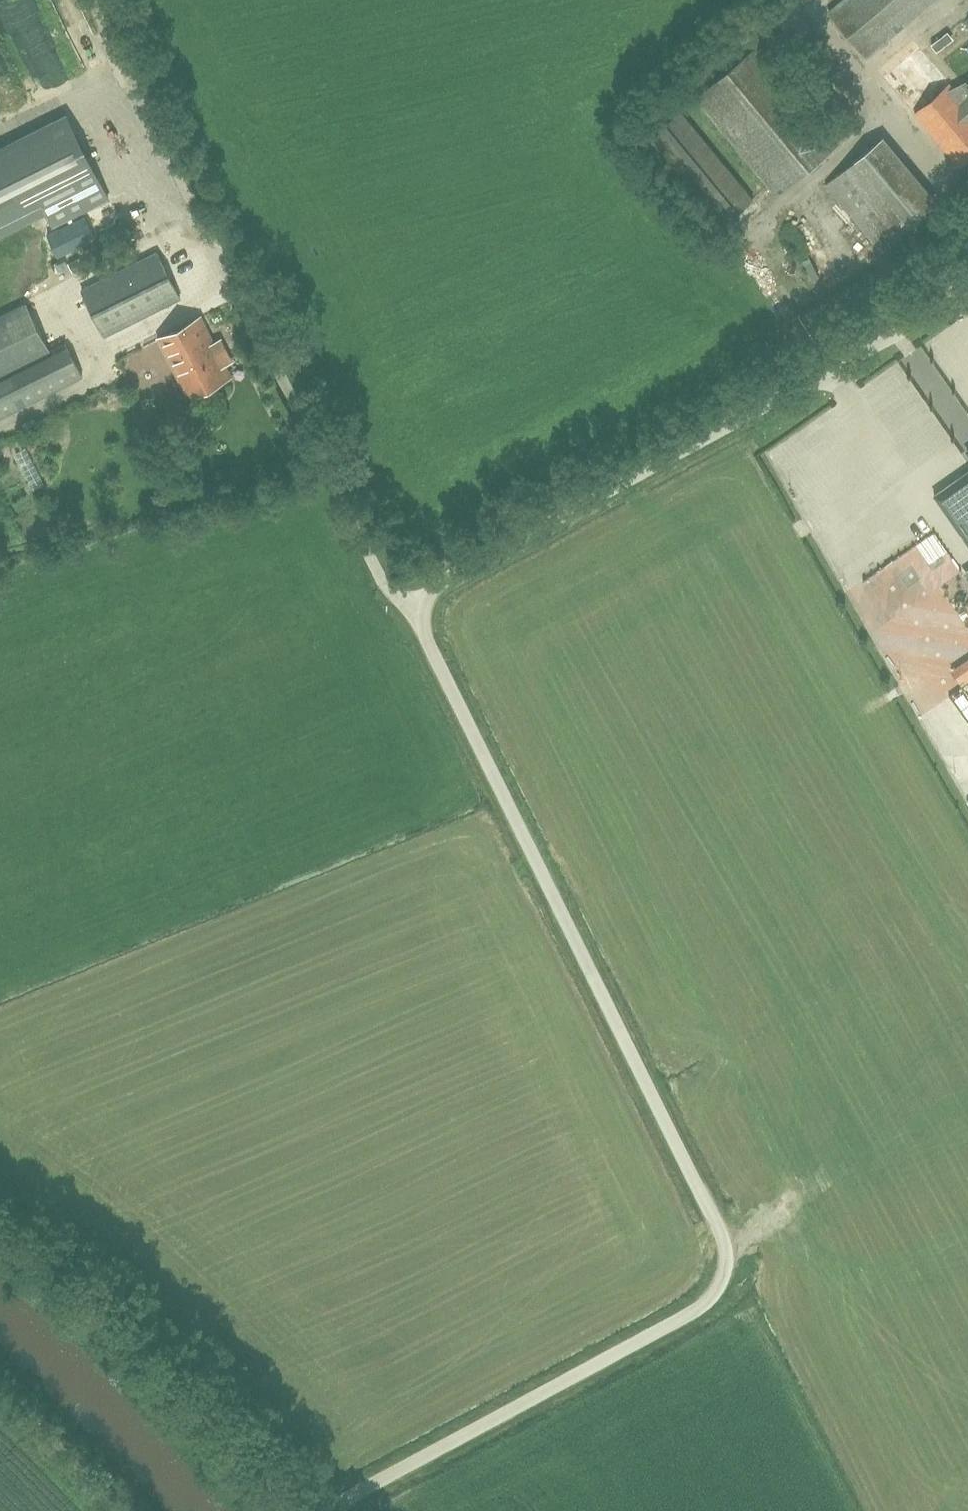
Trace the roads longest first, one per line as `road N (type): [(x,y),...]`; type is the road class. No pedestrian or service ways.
road 1 (unclassified): [(326,1510),(702,1306),(722,1283),(728,1260),(424,636),(428,597),(937,305)]
road 2 (track): [(423,608),(382,582),(94,0)]
road 3 (track): [(298,1510),(58,1267),(0,1225)]
road 4 (track): [(834,369),(897,482)]

